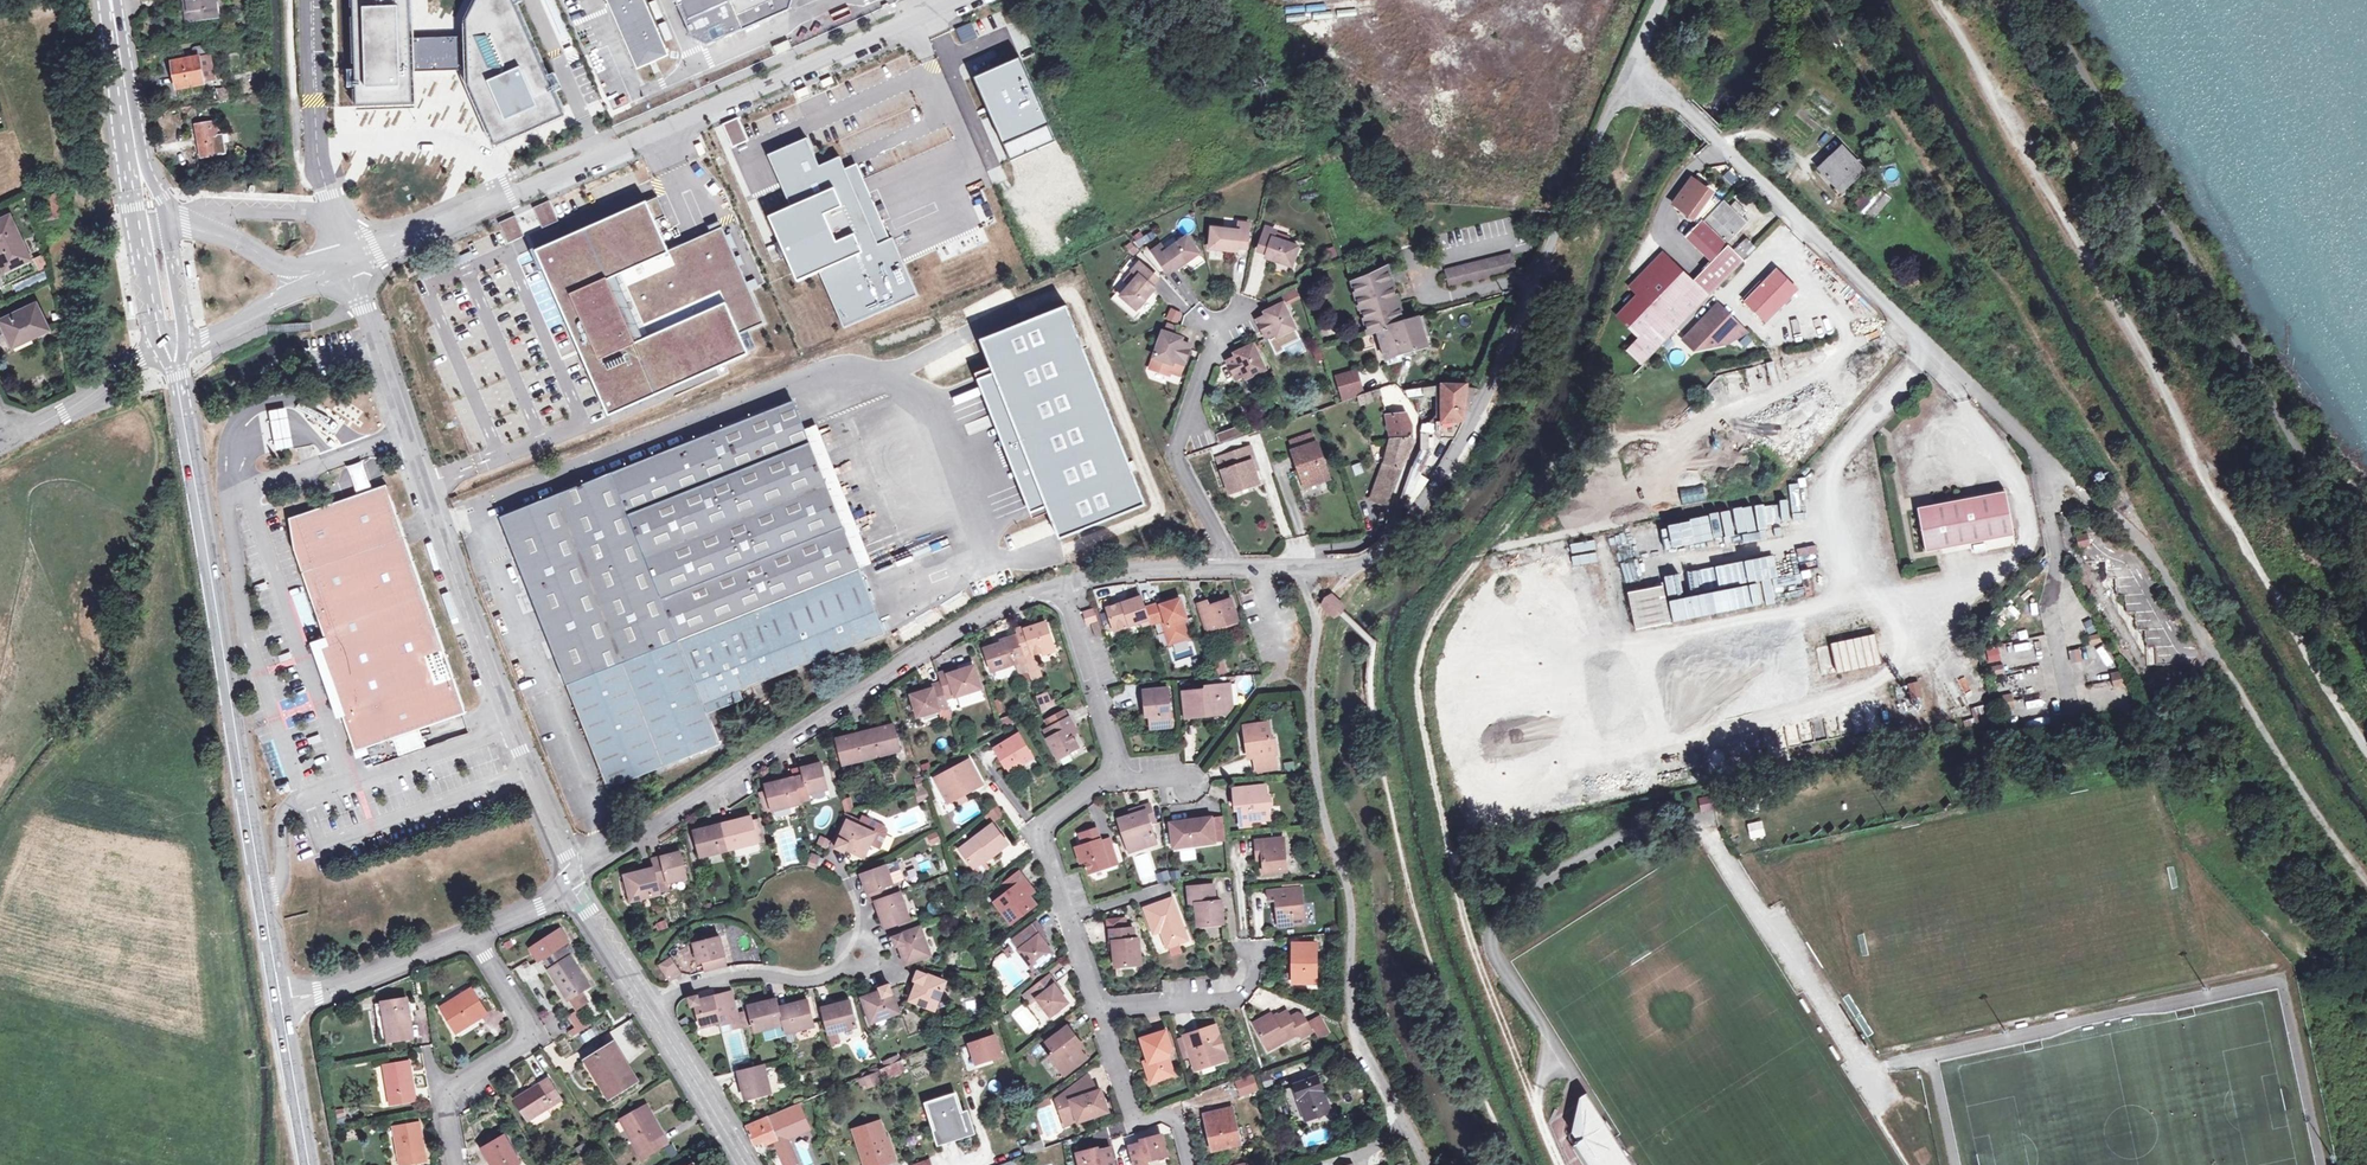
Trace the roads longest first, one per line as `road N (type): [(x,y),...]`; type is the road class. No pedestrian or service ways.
road 1 (unclassified): [(1562,1164),(1470,940),(1420,690),(1432,626),(1479,566),(1798,496),(1834,465),(1926,347)]
road 2 (track): [(2366,751),(2308,666),(1938,0)]
road 3 (secondary): [(279,1015),(171,351)]
road 4 (residential): [(344,263),(954,0)]
road 5 (unclassified): [(572,884),(344,263)]
road 6 (residential): [(1426,1164),(1350,1023),(1348,889),(1321,805),(1311,687),(1317,621),(1305,564)]
road 7 (unclassified): [(1305,564),(1354,565),(1404,538),(1478,417),(1545,270),(1561,213),(1628,76)]
road 8 (unclassified): [(572,884),(941,636),(1063,583)]
road 9 (residential): [(1063,583),(1120,768),(1042,827),(1126,1096)]
road 10 (unclassified): [(1926,347),(2159,558),(2224,670)]
road 11 (unclassified): [(1628,76),(1683,105),(1926,347)]
road 12 (residential): [(743,1164),(572,884)]
road 13 (unclassified): [(572,884),(548,902),(279,1015)]
road 14 (residential): [(1228,565),(1179,443),(1223,322)]
road 15 (unclassified): [(15,438),(139,358),(171,351)]
road 16 (unclassified): [(1063,583),(1118,569),(1228,565)]
road 17 (secondary): [(307,1164),(279,1015)]
road 18 (secondary): [(110,0),(131,131)]
road 19 (secondary): [(171,351),(180,319),(166,223)]
road 20 (secondary): [(139,229),(156,323),(171,351)]
road 21 (unclassified): [(171,351),(284,296)]
road 22 (unclassified): [(280,266),(193,224),(166,223)]

